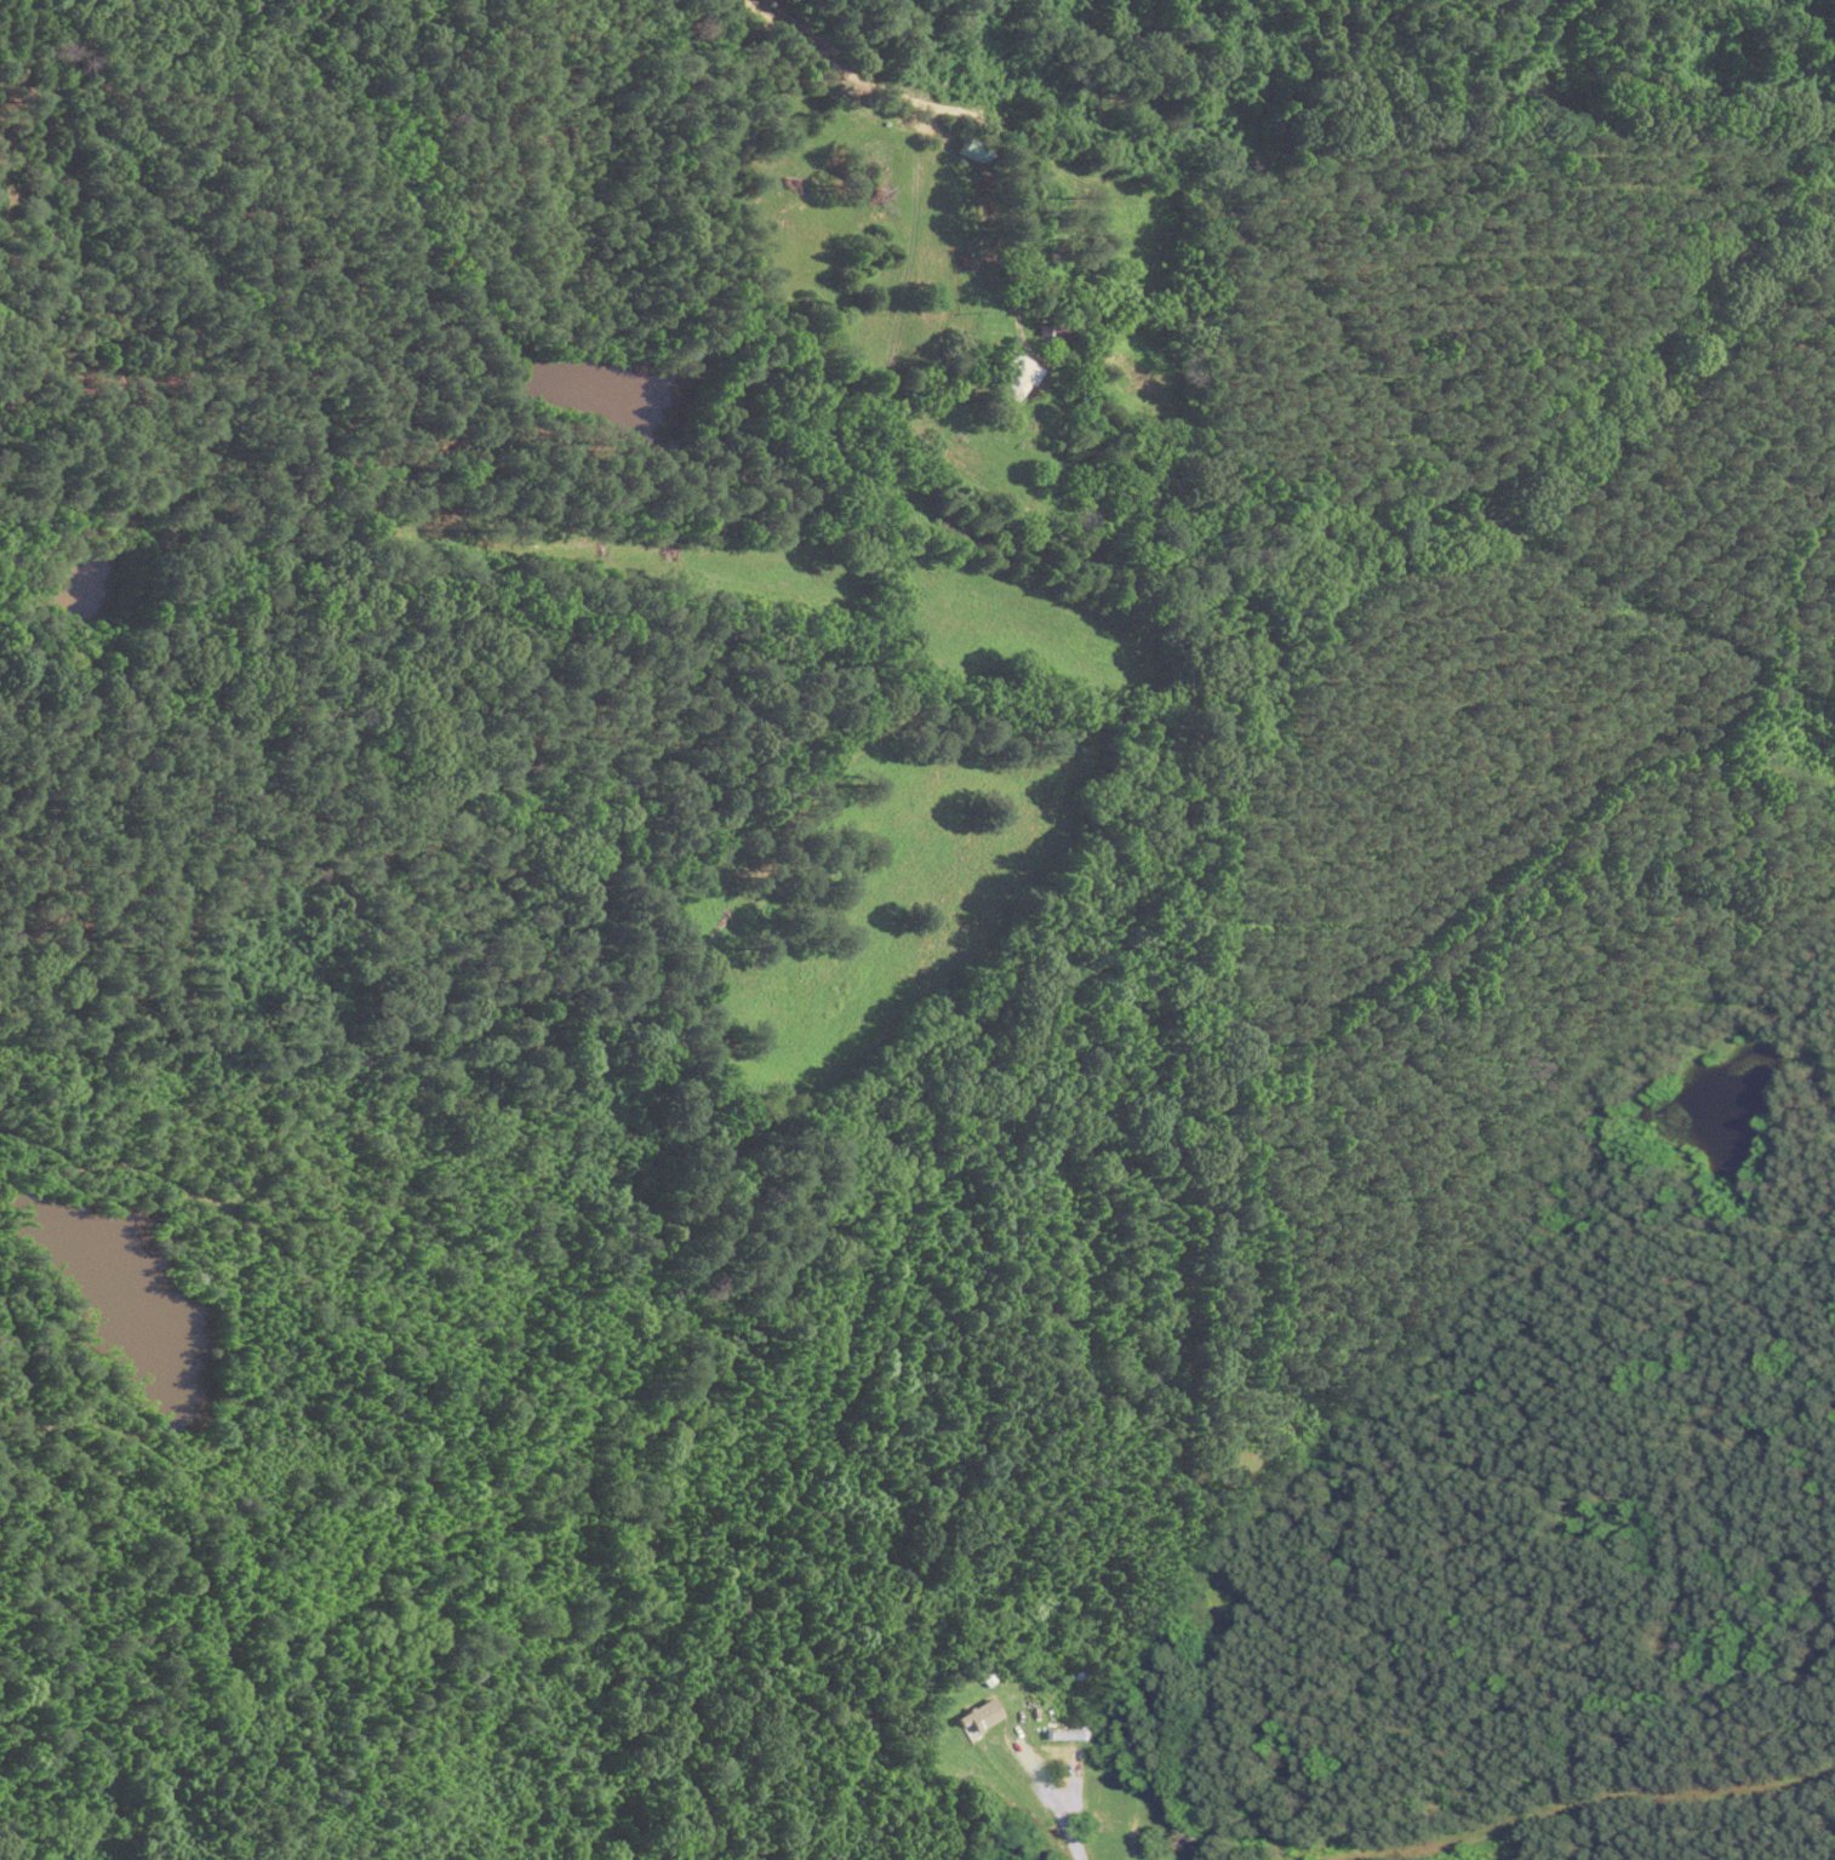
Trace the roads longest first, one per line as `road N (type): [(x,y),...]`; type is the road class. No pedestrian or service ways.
road 1 (track): [(1357,1859),(1429,1850),(1602,1799),(1773,1793),(1834,1777)]

